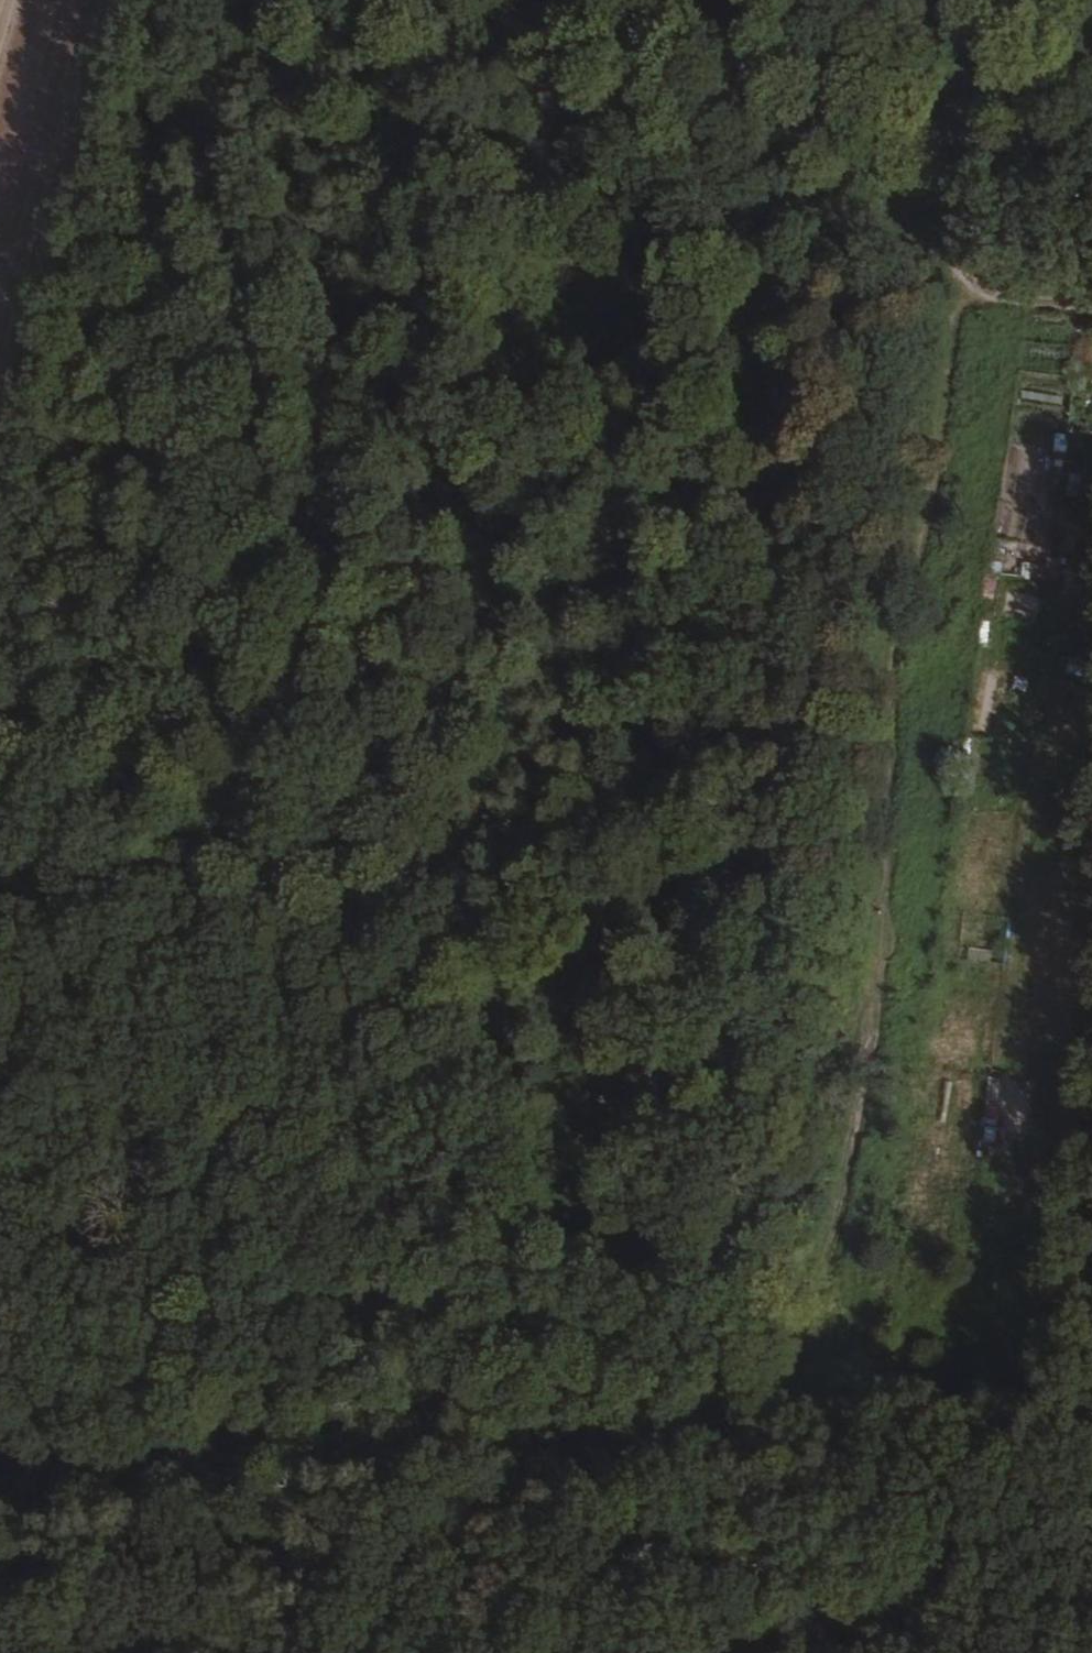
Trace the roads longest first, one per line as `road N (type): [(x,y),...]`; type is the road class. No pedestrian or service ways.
road 1 (track): [(0,1451),(60,1436),(787,1421),(832,1341),(966,280),(1091,72)]
road 2 (track): [(787,1421),(906,1596),(906,1652)]

